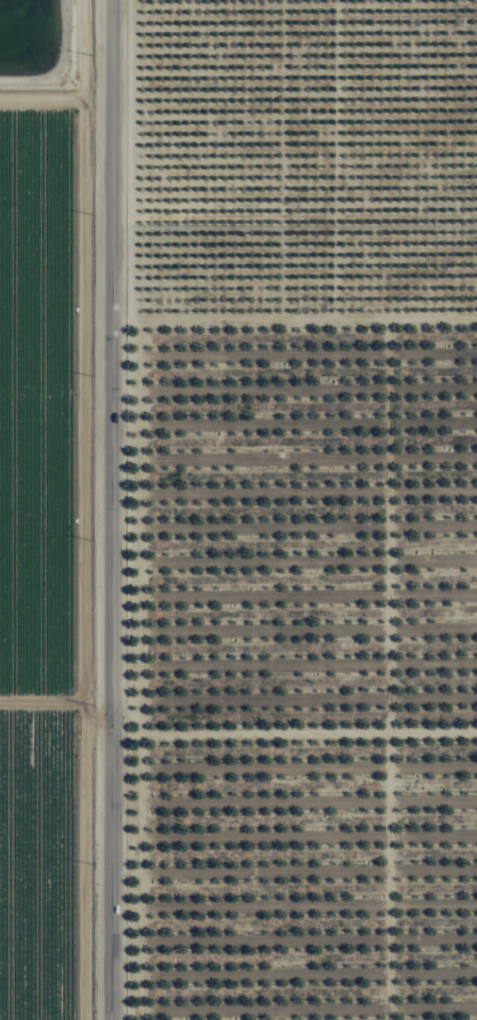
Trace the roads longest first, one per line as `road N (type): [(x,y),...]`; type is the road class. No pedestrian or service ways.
road 1 (track): [(83,0),(84,1019)]
road 2 (residential): [(112,0),(111,1019)]

